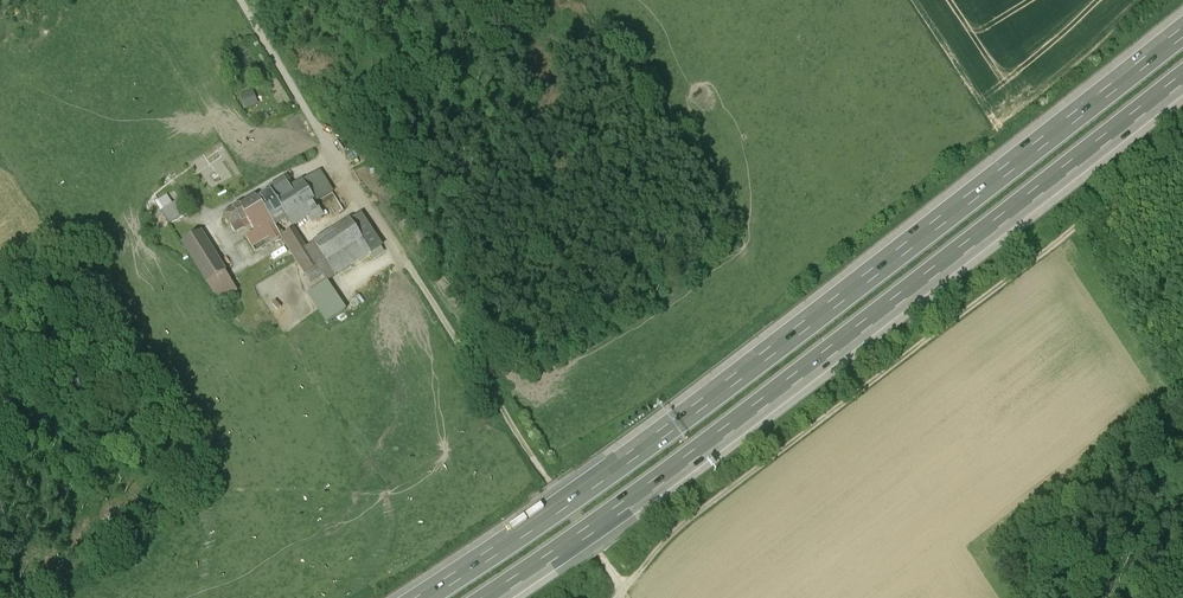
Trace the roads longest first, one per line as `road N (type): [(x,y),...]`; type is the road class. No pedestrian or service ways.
road 1 (motorway): [(1182,30),(585,484),(413,597)]
road 2 (motorway): [(497,597),(866,332),(1182,87)]
road 3 (track): [(1182,145),(673,534),(622,589)]
road 4 (track): [(622,589),(363,212)]
road 5 (unclassified): [(363,212),(243,0)]
road 6 (track): [(1066,237),(1171,394)]

